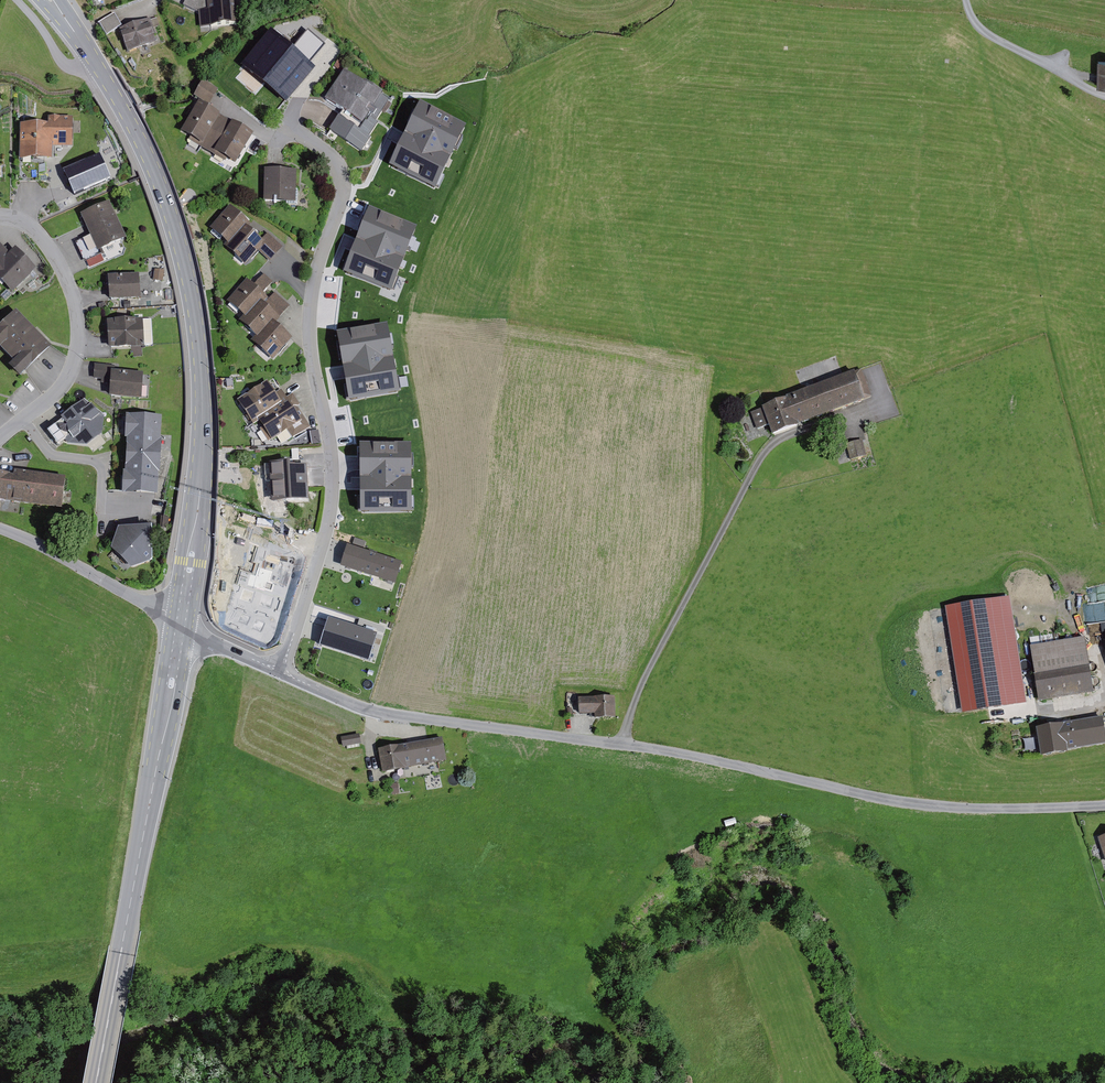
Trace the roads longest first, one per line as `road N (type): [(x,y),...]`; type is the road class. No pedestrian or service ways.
road 1 (unclassified): [(282,669),(374,711),(652,748),(905,803),(1104,805)]
road 2 (residential): [(282,669),(331,508),(331,446),(309,332),(344,171),(294,127),(308,88)]
road 3 (secondary): [(198,508),(200,364),(184,262),(143,147),(95,62)]
road 4 (track): [(623,745),(644,681),(745,487),(770,447),(788,438)]
road 5 (secondary): [(96,1082),(159,753)]
road 6 (residential): [(0,440),(58,392),(75,364),(80,329),(64,270),(40,234),(0,218)]
road 7 (unclassified): [(0,528),(174,617)]
road 8 (track): [(1104,96),(977,27),(966,0)]
road 9 (secondary): [(174,617),(159,753)]
road 10 (secondary): [(159,753),(190,628)]
road 11 (secondary): [(190,628),(198,508)]

